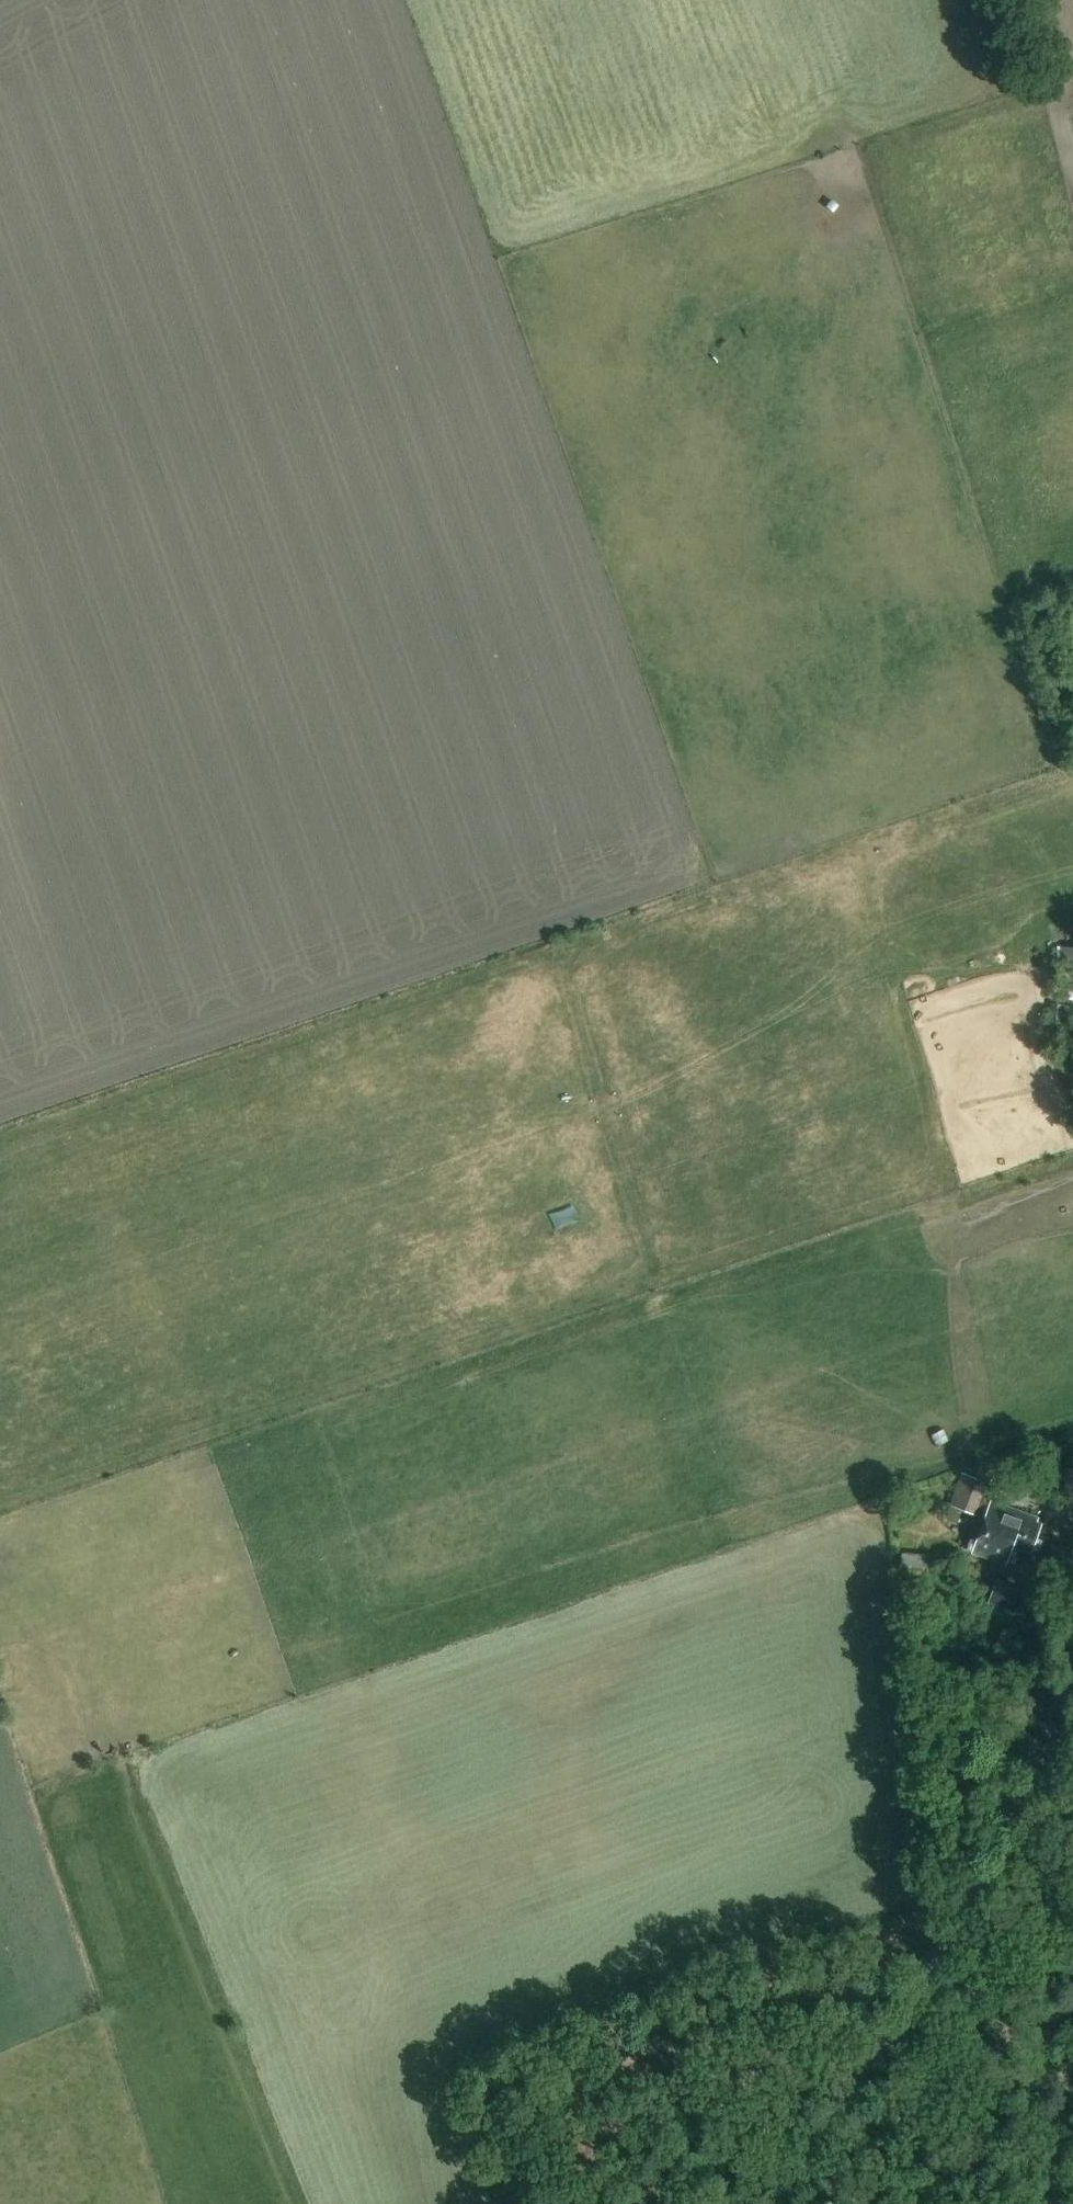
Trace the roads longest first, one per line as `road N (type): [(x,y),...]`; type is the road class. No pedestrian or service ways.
road 1 (tertiary): [(777,2203),(1001,1858),(1072,1691)]

